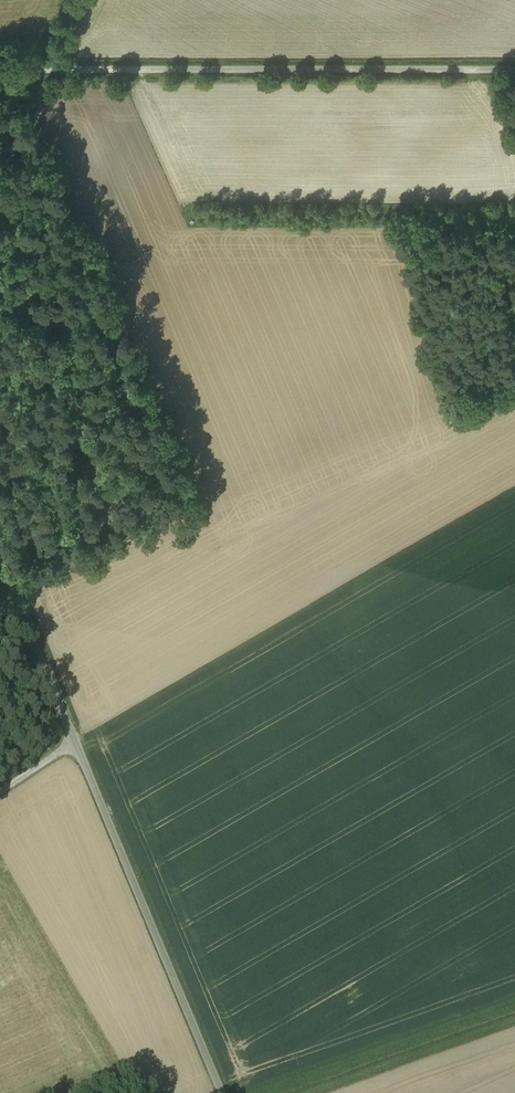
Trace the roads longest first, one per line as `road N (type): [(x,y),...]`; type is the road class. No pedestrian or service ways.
road 1 (unclassified): [(227,1092),(0,557)]
road 2 (unclassified): [(0,70),(514,70)]

